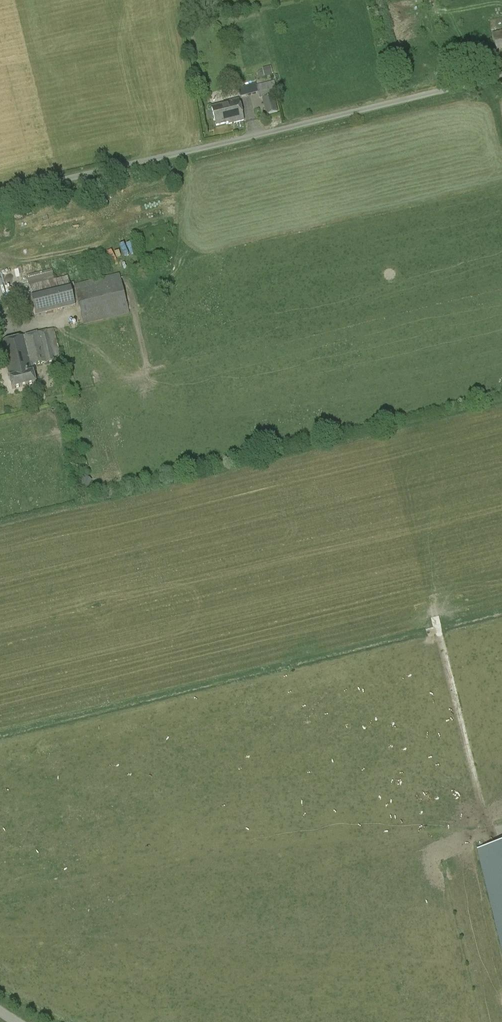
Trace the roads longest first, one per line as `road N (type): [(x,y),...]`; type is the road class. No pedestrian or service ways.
road 1 (unclassified): [(0,195),(501,77)]
road 2 (track): [(147,370),(116,242),(0,266)]
road 3 (track): [(134,309),(176,272),(190,196),(189,151)]

